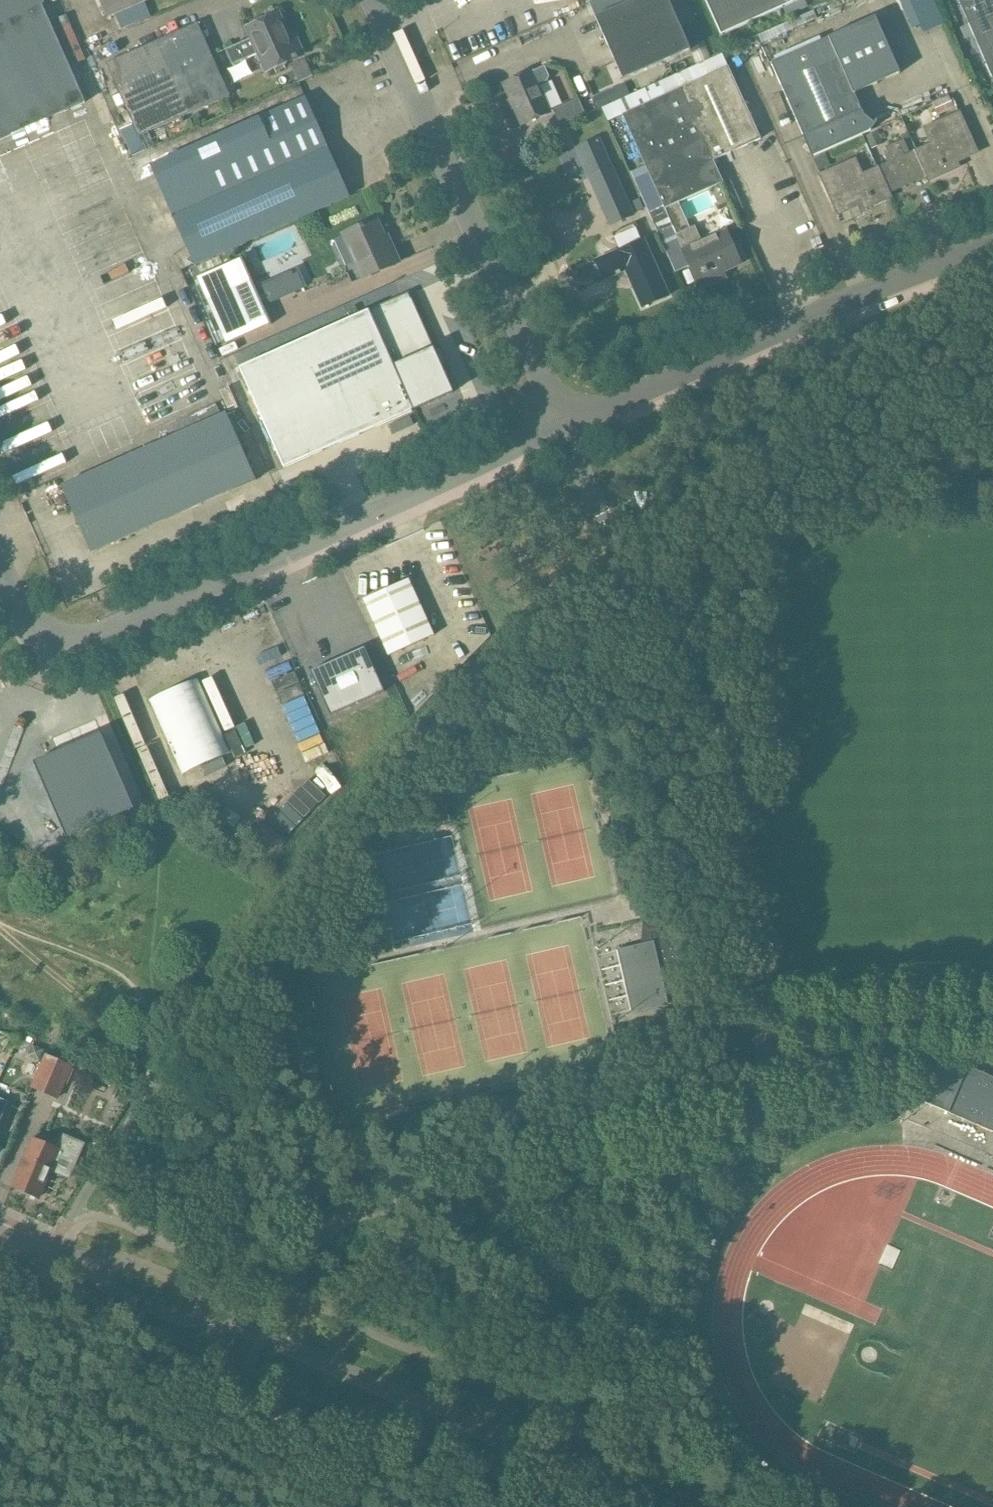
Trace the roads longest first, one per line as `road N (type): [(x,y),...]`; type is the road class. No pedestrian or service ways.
road 1 (unclassified): [(561,425),(91,642),(41,636),(0,570)]
road 2 (unclassified): [(561,425),(629,560),(707,658),(722,690),(758,986),(768,1014)]
road 3 (unclassified): [(292,1267),(311,1244),(365,1214),(754,1113),(766,1094),(761,1033),(768,1014)]
road 4 (unclassified): [(561,425),(992,245)]
road 5 (tertiary): [(666,1506),(237,1324)]
road 6 (unclassified): [(561,425),(372,0)]
road 7 (unclassified): [(768,1014),(794,1022),(992,1015)]
road 8 (tertiary): [(237,1324),(186,1286),(139,1266),(79,1263)]
road 9 (tertiary): [(79,1263),(170,1316),(237,1324)]

